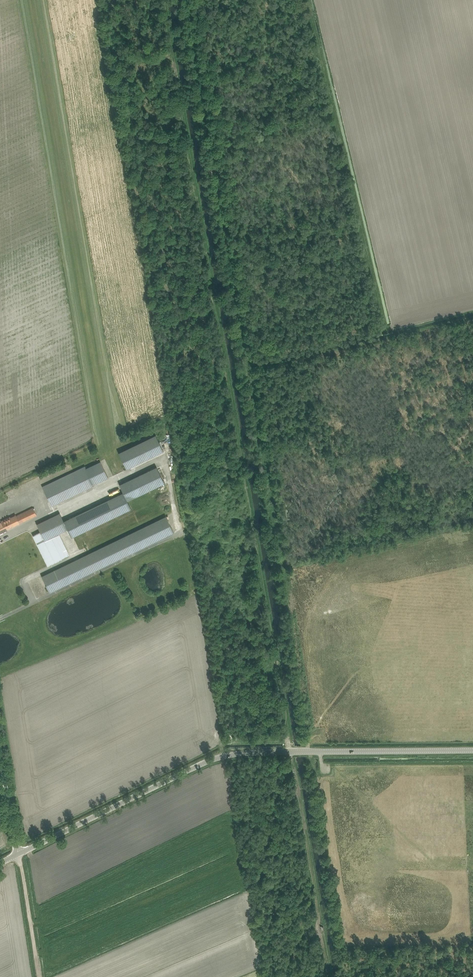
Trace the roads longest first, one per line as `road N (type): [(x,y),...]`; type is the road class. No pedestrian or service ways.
road 1 (track): [(329,976),(240,453)]
road 2 (unclassified): [(20,854),(226,756),(472,750)]
road 3 (track): [(240,453),(163,0)]
road 4 (track): [(385,327),(309,0)]
road 5 (track): [(39,976),(20,854)]

